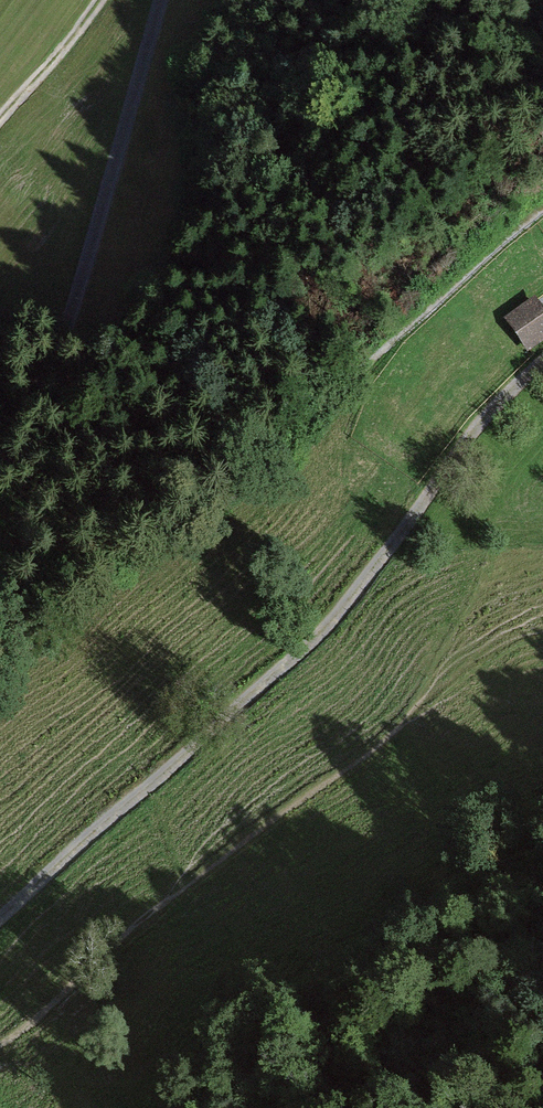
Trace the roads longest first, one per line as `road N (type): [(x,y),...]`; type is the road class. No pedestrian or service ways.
road 1 (track): [(0,919),(314,639),(477,428),(542,360)]
road 2 (track): [(542,204),(407,325),(265,471),(0,665)]
road 3 (track): [(157,0),(69,318),(0,456)]
road 4 (track): [(0,115),(60,57),(100,0)]

